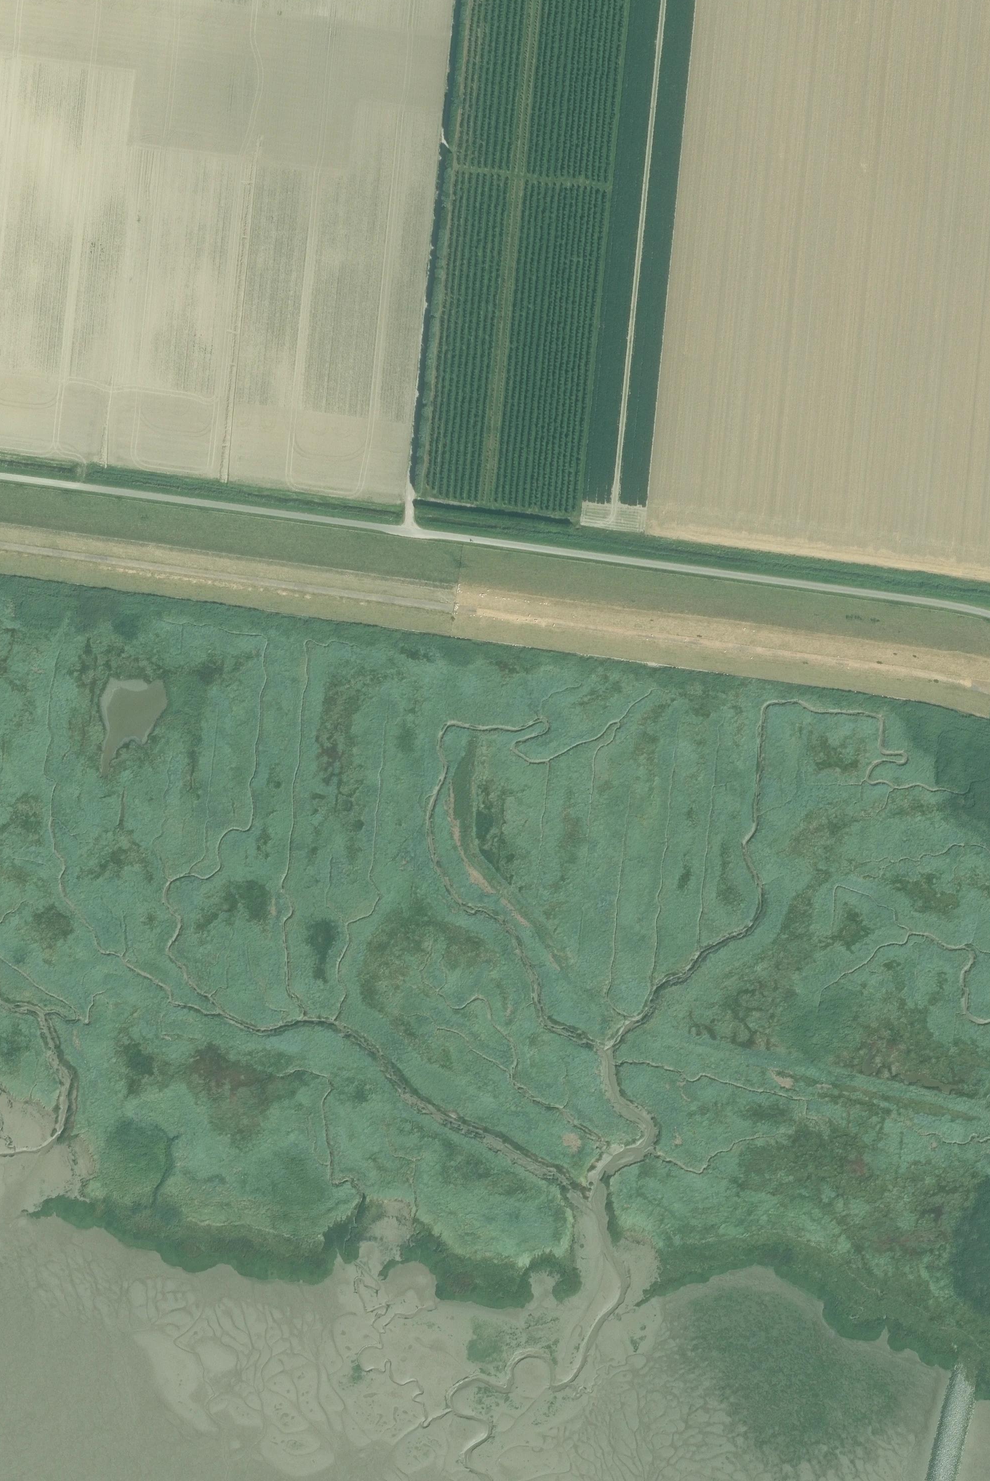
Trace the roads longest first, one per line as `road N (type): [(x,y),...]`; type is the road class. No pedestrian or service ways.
road 1 (unclassified): [(989,614),(0,476)]
road 2 (track): [(975,684),(0,545)]
road 3 (track): [(407,531),(459,0)]

